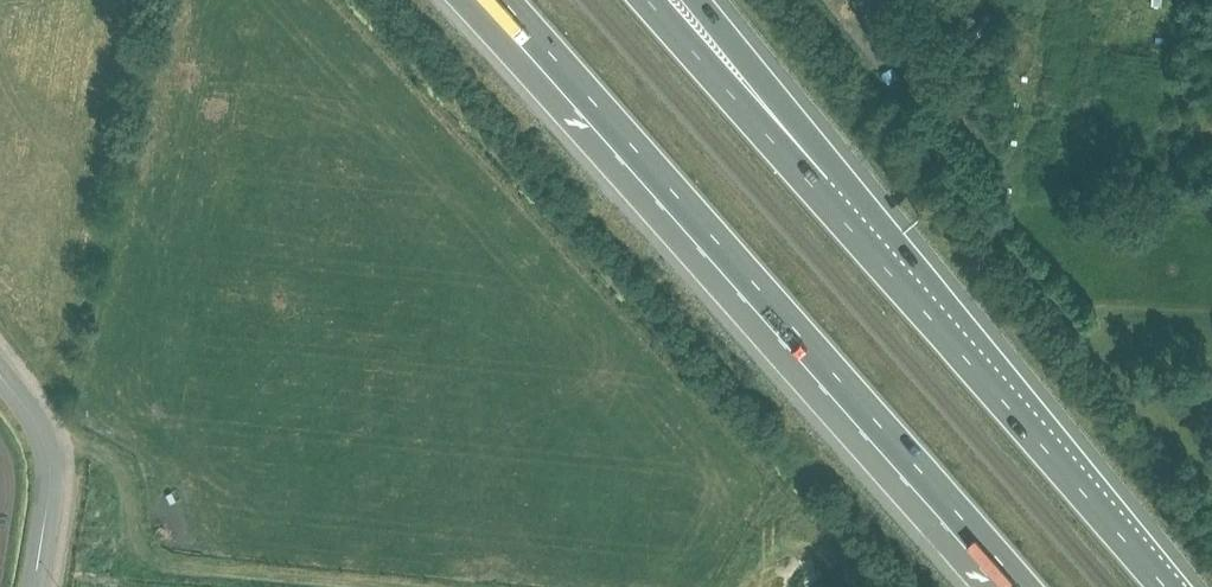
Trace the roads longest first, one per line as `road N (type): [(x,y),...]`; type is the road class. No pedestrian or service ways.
road 1 (motorway): [(596,102),(1024,586)]
road 2 (motorway): [(1172,586),(853,229)]
road 3 (motorway): [(853,229),(650,0)]
road 4 (motorway): [(853,229),(790,105),(704,0)]
road 5 (unclassified): [(34,586),(54,461),(0,389)]
road 6 (motorway): [(461,0),(554,96),(596,102)]
road 7 (motorway): [(506,0),(596,102)]

